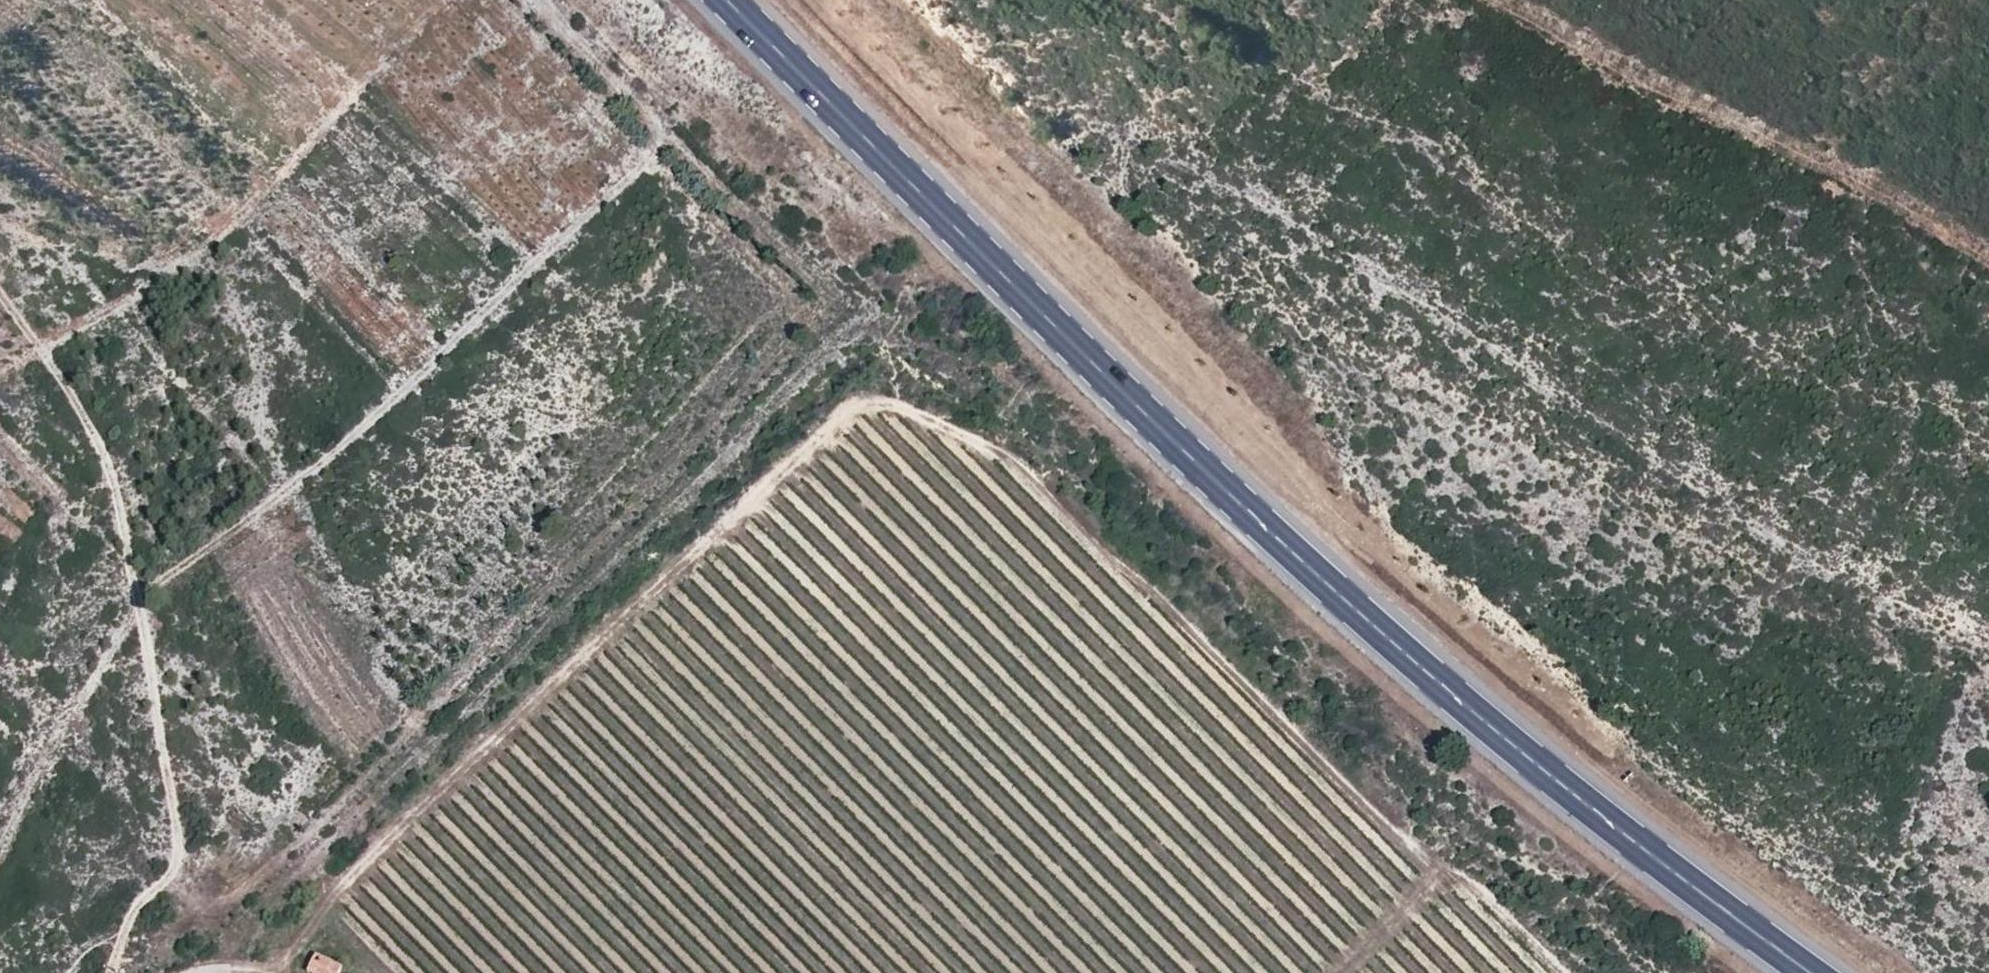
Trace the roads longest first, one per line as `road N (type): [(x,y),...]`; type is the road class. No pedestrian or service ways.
road 1 (primary): [(1808,972),(1610,827),(1356,615),(719,0)]
road 2 (track): [(107,972),(131,910),(165,883),(179,860),(143,630),(124,521),(105,467),(67,389),(0,292)]

